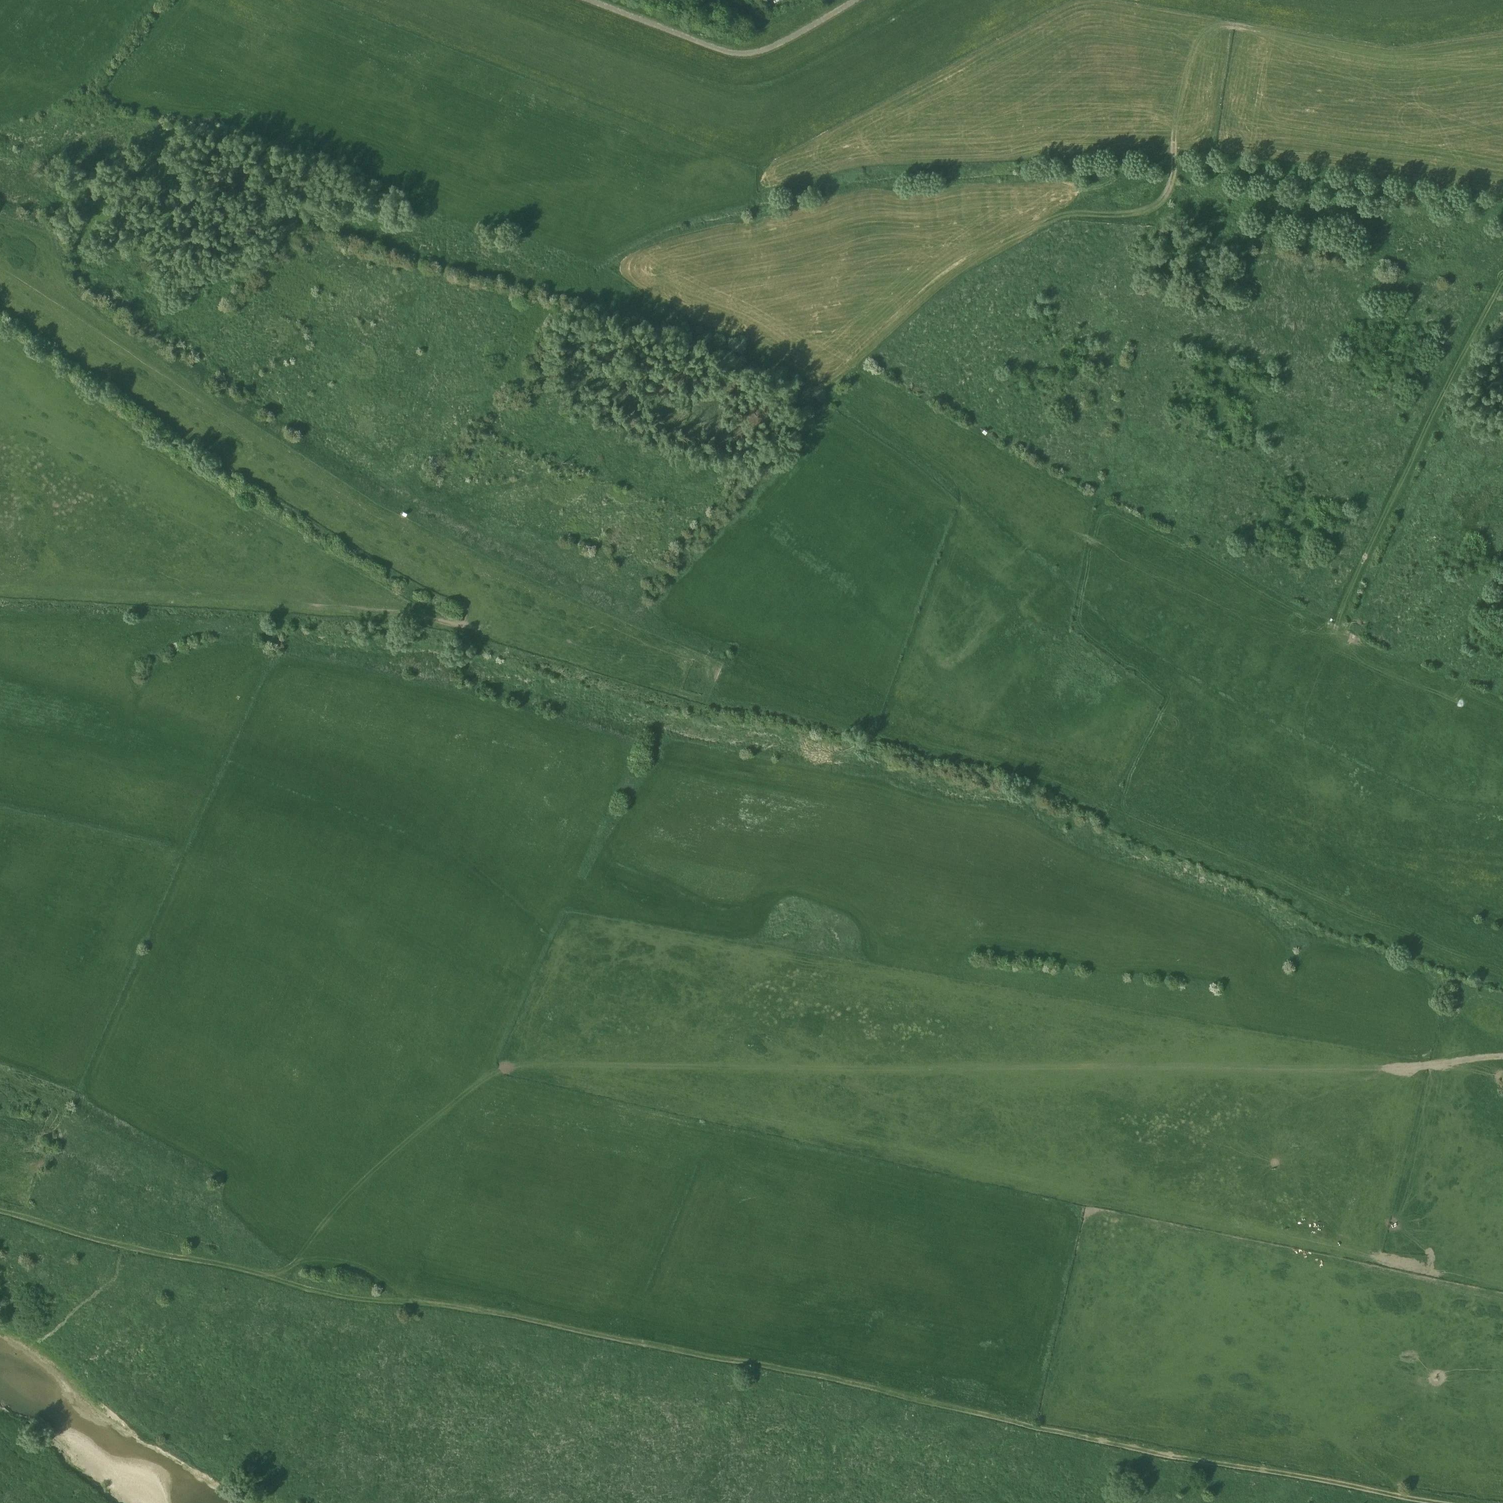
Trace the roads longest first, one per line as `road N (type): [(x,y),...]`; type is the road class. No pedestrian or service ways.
road 1 (track): [(1437,1502),(1157,1453),(818,1374),(310,1290),(0,1211)]
road 2 (track): [(0,263),(416,537),(650,645),(722,667)]
road 3 (track): [(590,0),(746,55),(857,0)]

